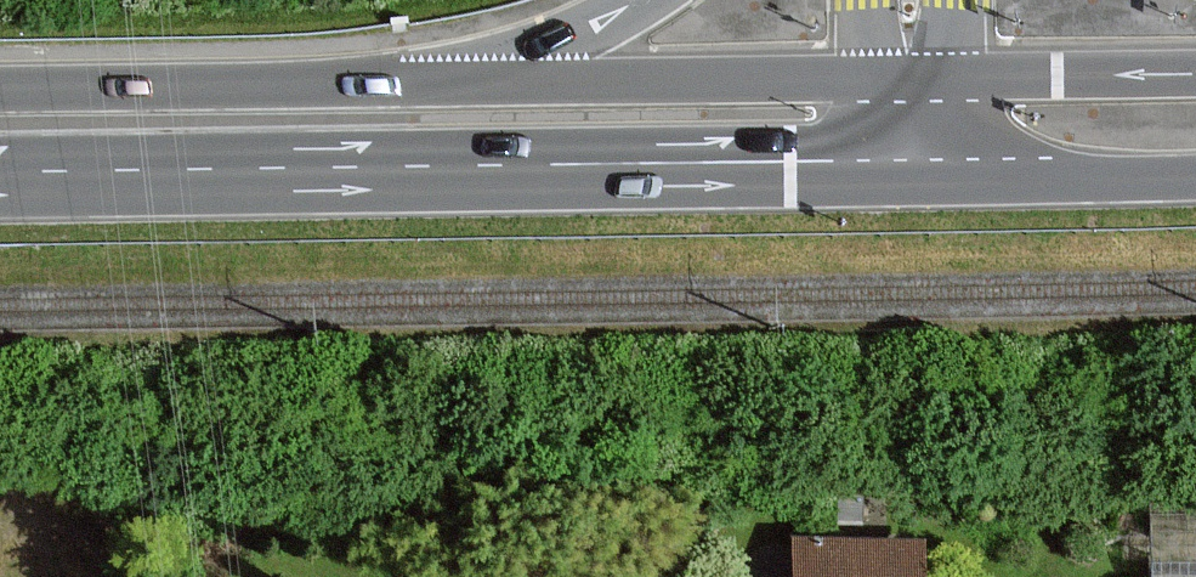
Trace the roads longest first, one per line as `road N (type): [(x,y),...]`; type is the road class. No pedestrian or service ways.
road 1 (secondary): [(0,184),(869,178)]
road 2 (secondary): [(468,82),(0,88)]
road 3 (secondary): [(866,79),(468,82)]
road 4 (secondary): [(1195,67),(956,77)]
road 5 (secondary): [(961,178),(1195,177)]
road 6 (motorway): [(639,0),(468,82)]

